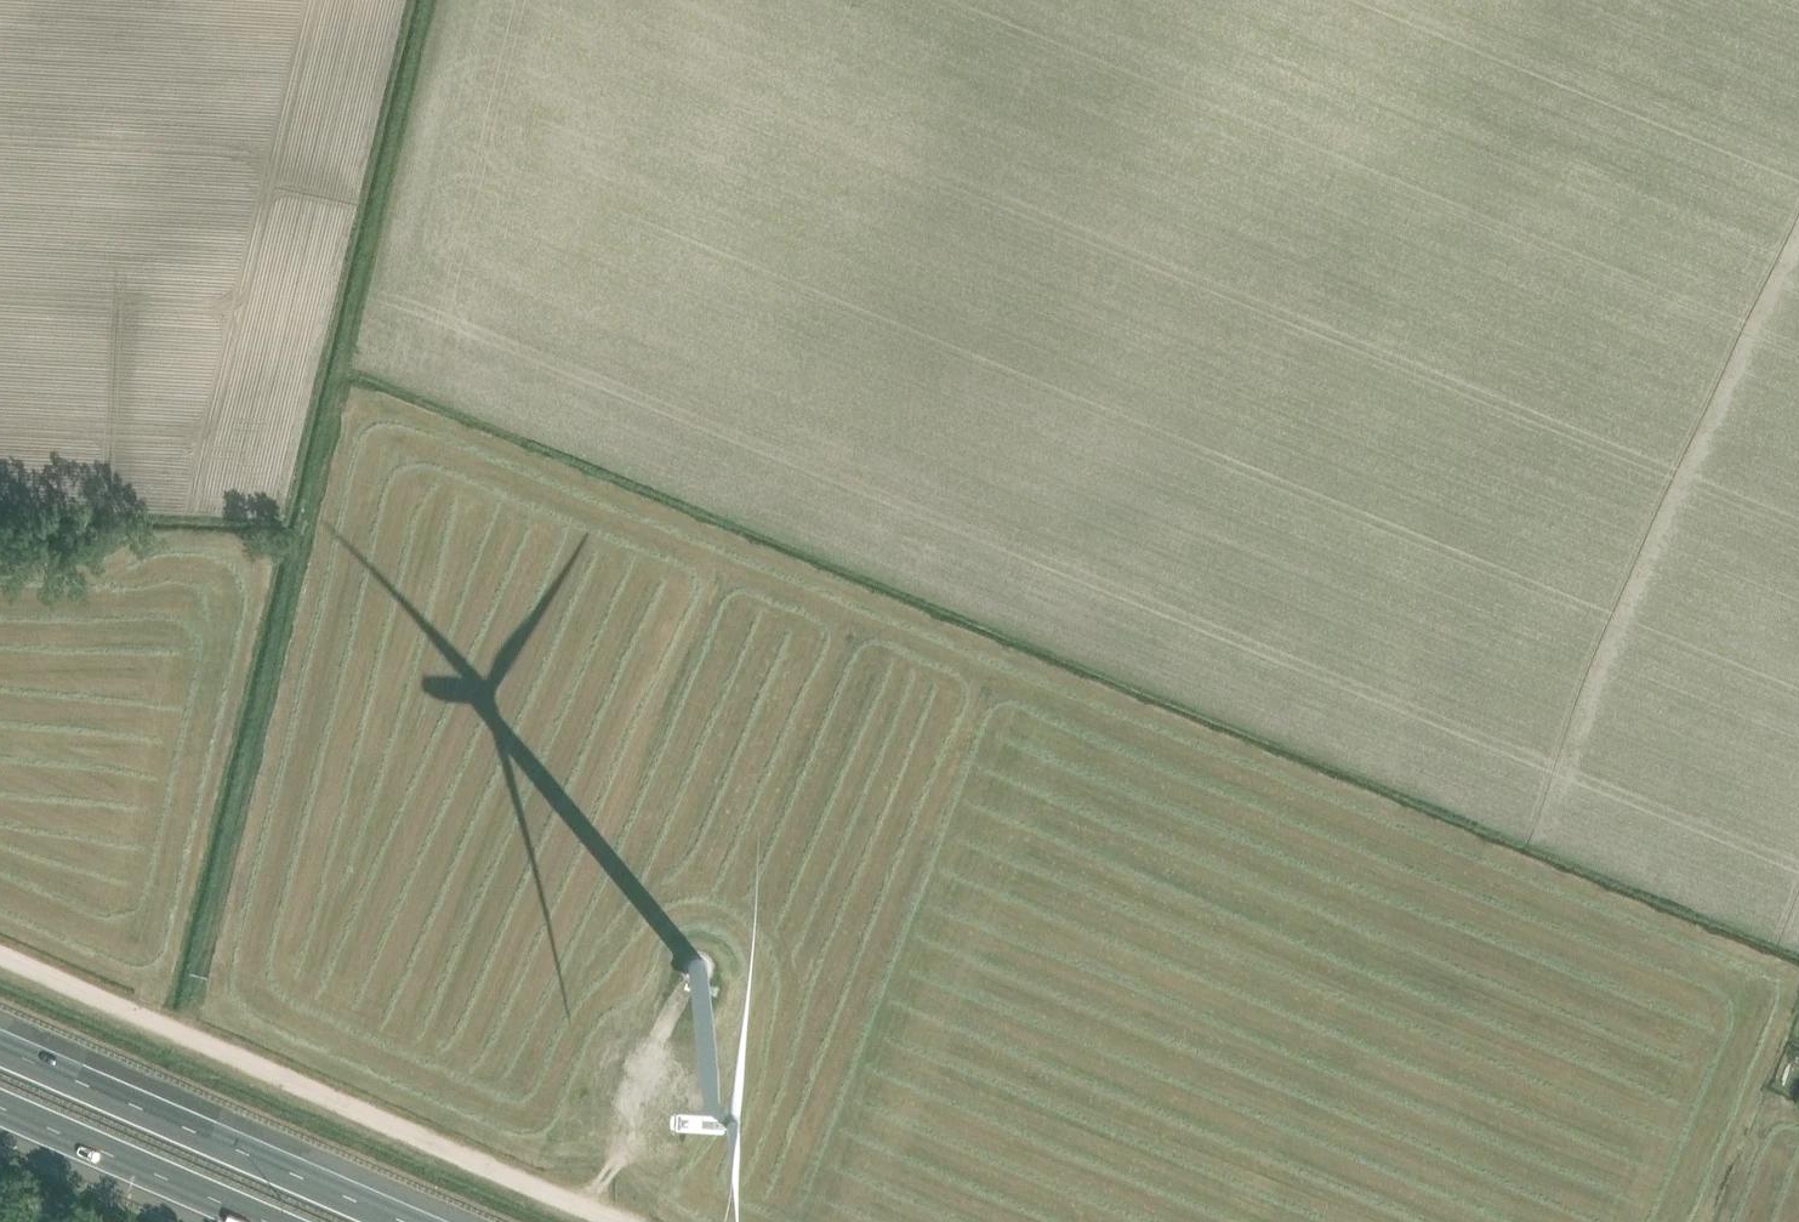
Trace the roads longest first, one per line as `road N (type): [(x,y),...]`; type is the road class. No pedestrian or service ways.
road 1 (track): [(596,1221),(0,963)]
road 2 (motorway): [(429,1221),(0,1035)]
road 3 (motorway): [(0,1103),(275,1221)]

